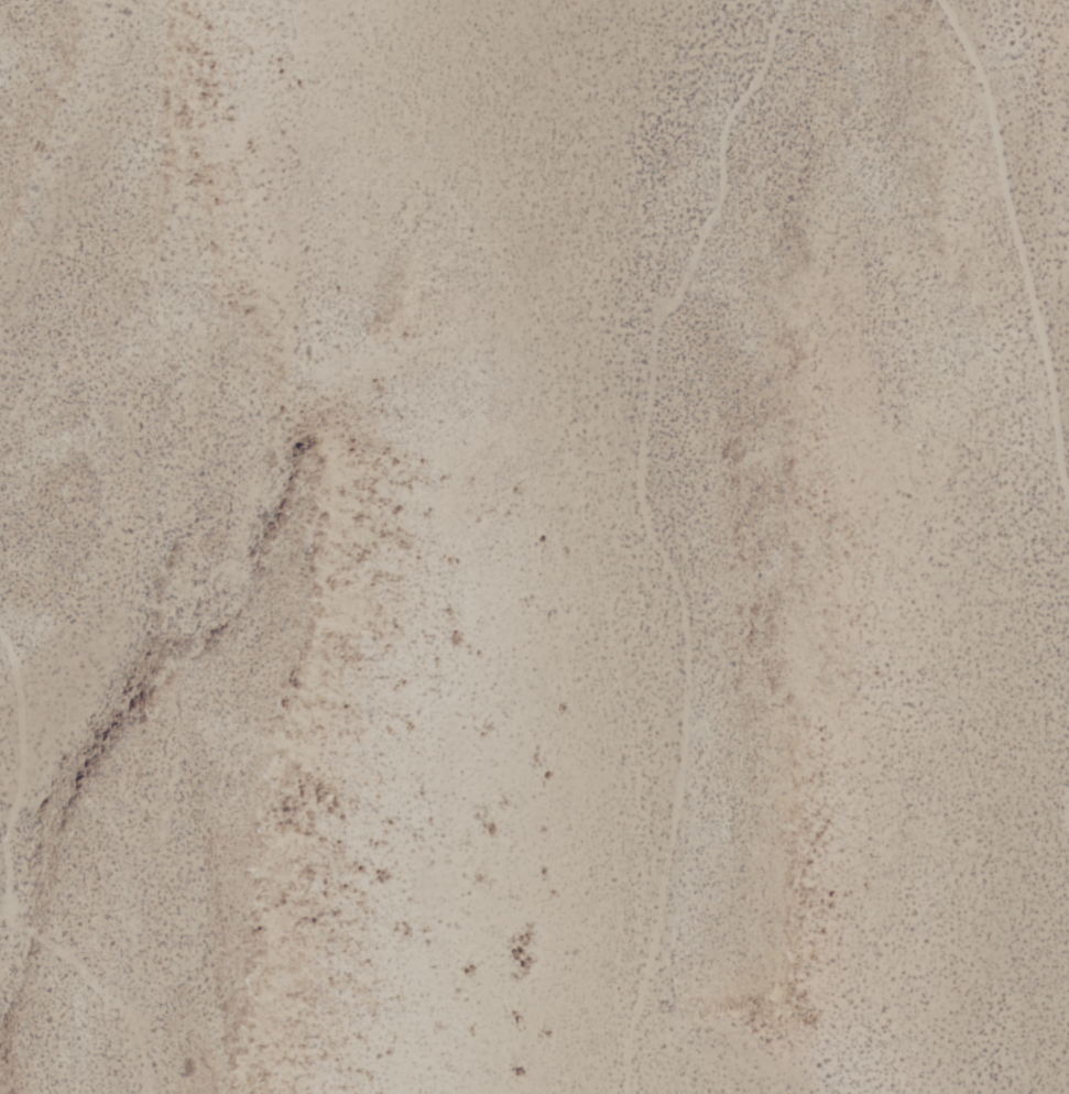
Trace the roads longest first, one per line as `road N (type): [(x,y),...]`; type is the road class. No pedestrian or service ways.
road 1 (track): [(801,0),(772,73),(742,118),(731,205),(674,321),(659,484),(700,581),(706,631),(696,783),(642,1047),(643,1093)]
road 2 (track): [(944,0),(1002,122),(1068,426)]

